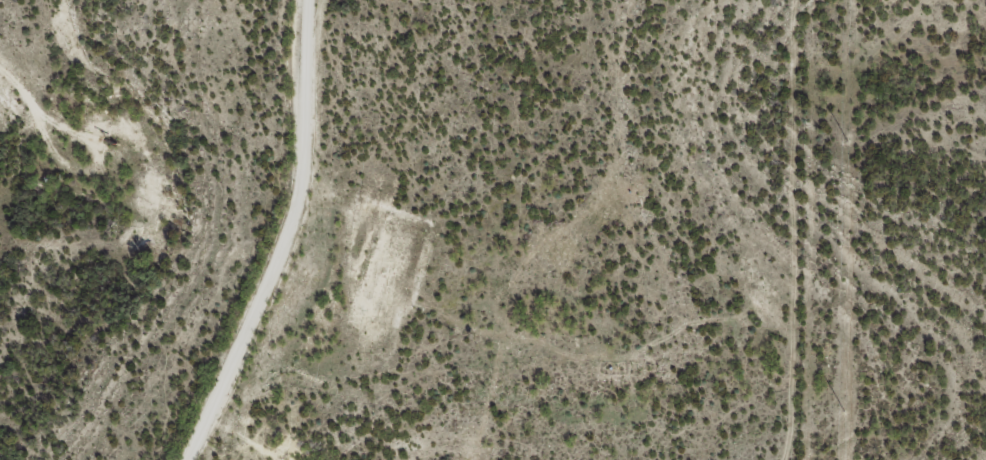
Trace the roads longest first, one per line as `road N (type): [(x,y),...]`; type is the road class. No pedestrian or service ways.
road 1 (residential): [(236,459),(285,313),(315,96),(317,0)]

